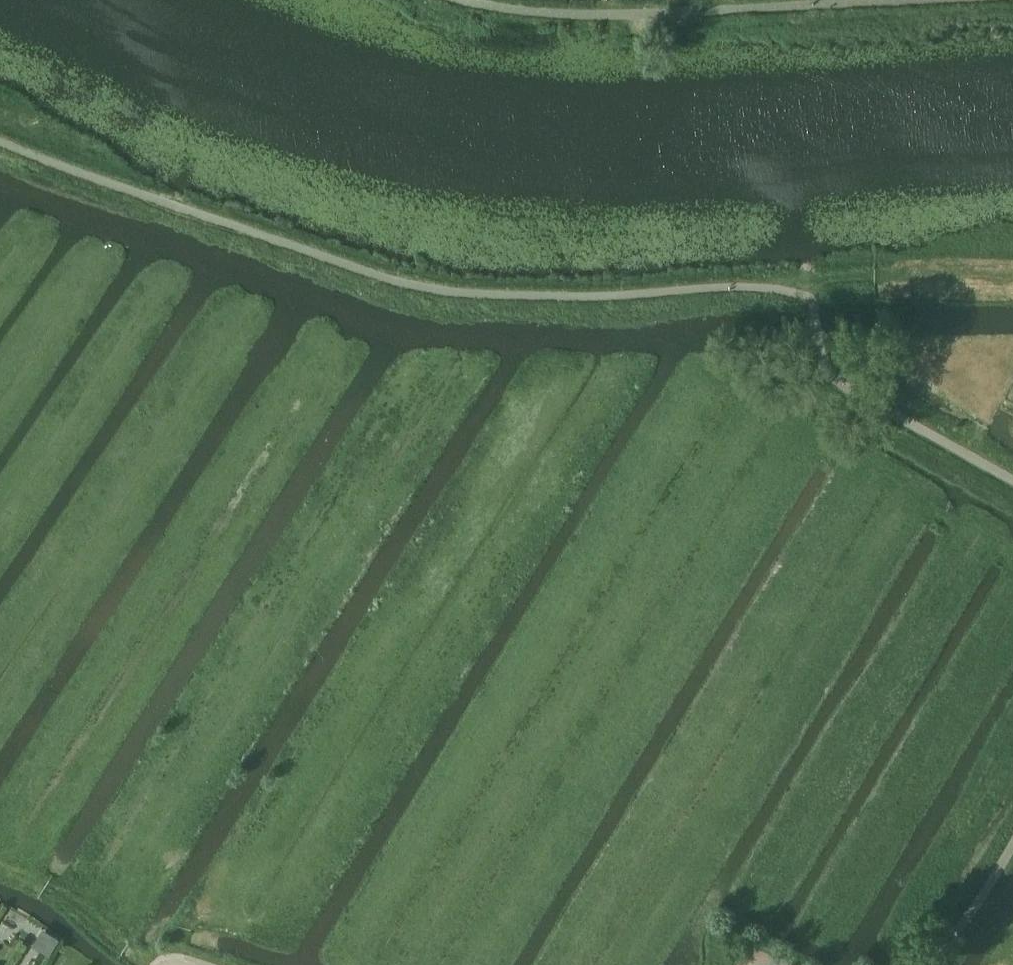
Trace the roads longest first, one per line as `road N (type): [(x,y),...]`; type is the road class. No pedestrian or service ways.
road 1 (track): [(0,871),(57,893),(141,964)]

